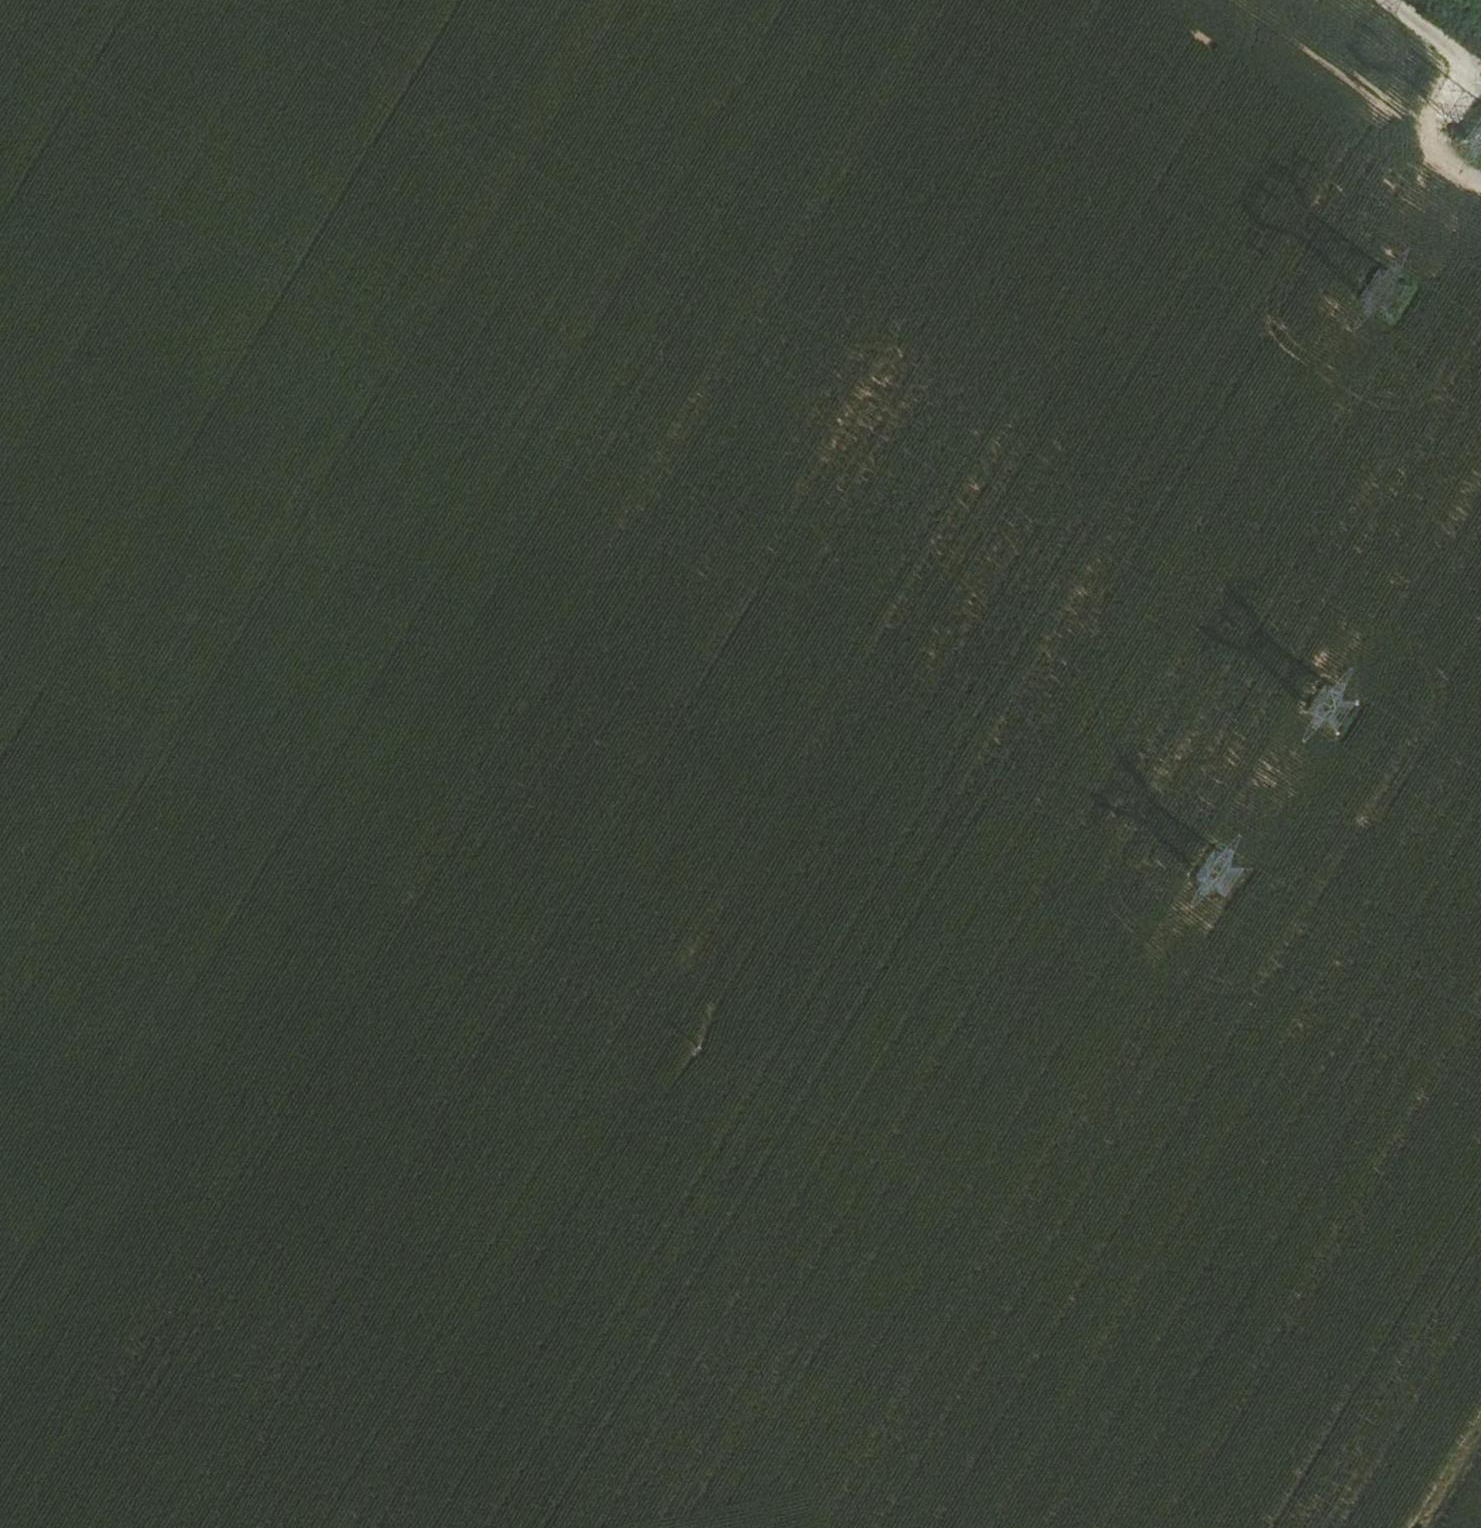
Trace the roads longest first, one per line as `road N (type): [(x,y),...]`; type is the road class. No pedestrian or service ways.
road 1 (track): [(1383,0),(1480,71)]

